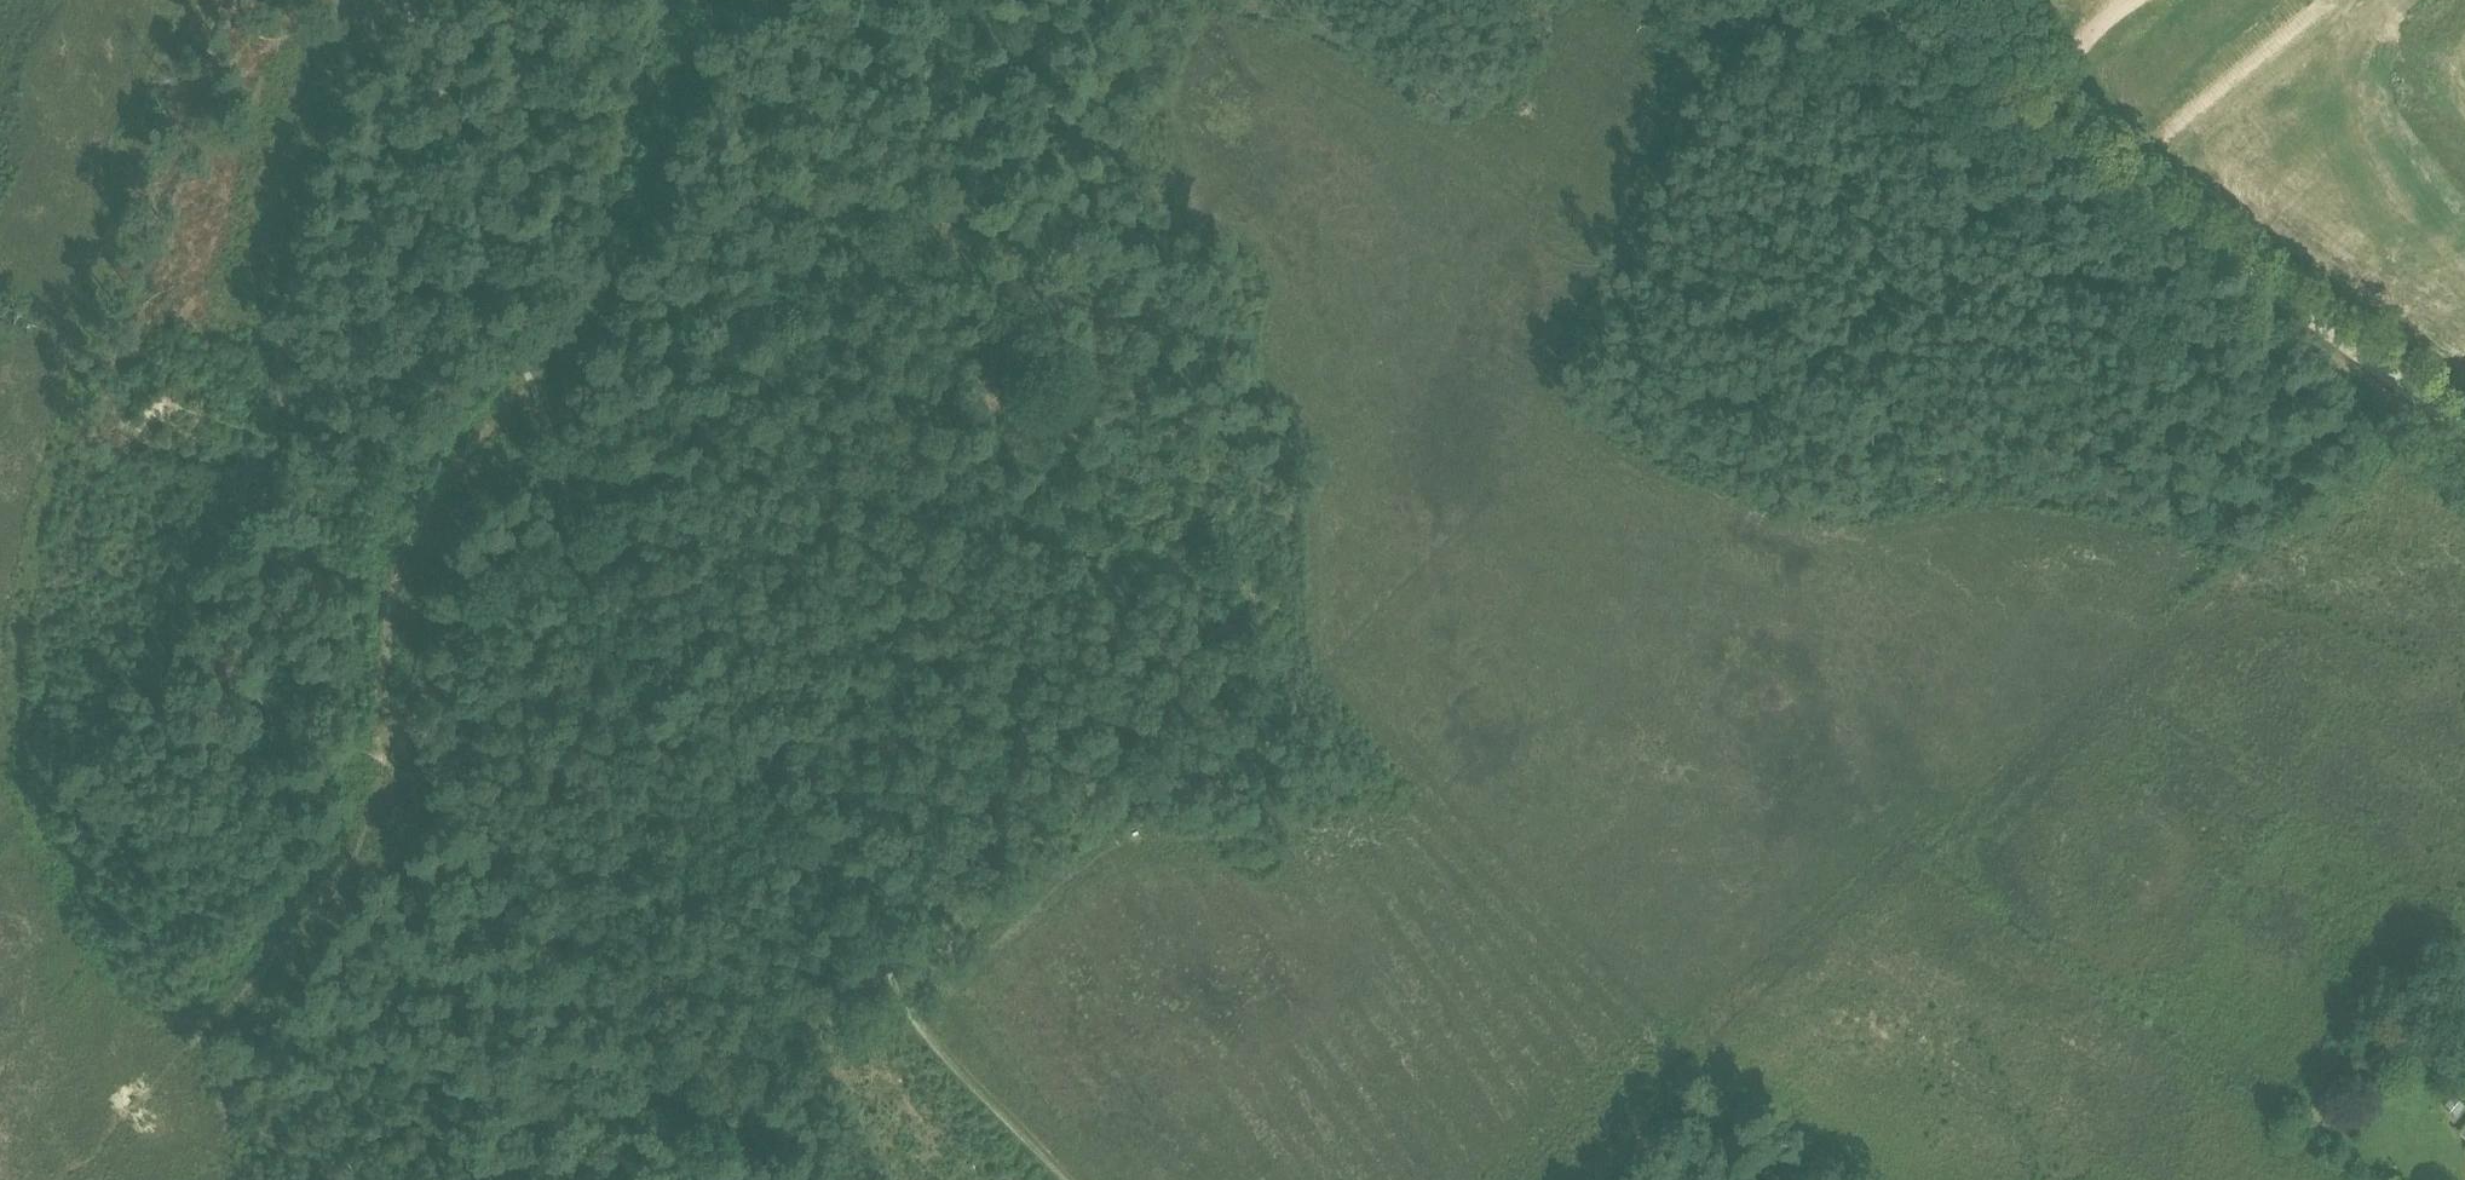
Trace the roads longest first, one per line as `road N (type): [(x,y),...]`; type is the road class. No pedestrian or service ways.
road 1 (track): [(1065,1179),(949,1058),(720,726),(594,574),(406,0)]
road 2 (track): [(2464,425),(1881,0)]

